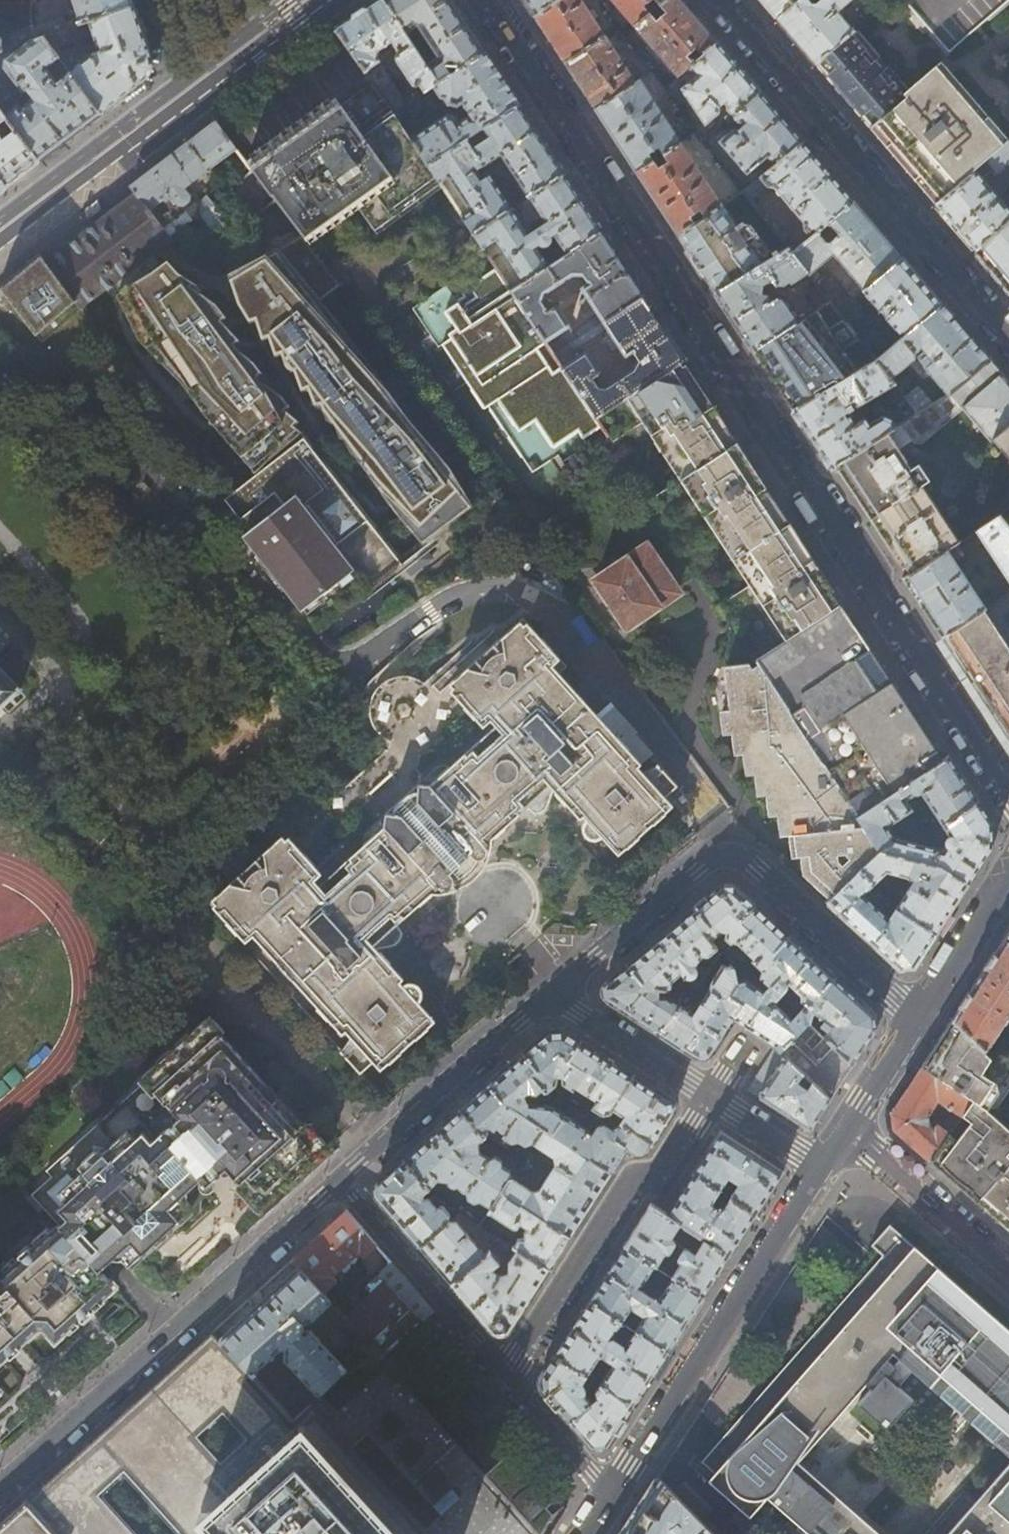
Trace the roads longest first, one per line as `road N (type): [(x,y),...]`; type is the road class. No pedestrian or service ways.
road 1 (residential): [(1008,789),(483,0)]
road 2 (residential): [(550,995),(712,859),(731,855),(920,1016)]
road 3 (residential): [(0,1491),(340,1181)]
road 4 (residential): [(721,0),(1008,332)]
road 5 (secondary): [(0,250),(331,0)]
road 6 (residential): [(821,1167),(612,1492)]
road 7 (residential): [(712,1097),(660,1177),(632,1184),(511,1377)]
road 8 (residential): [(340,1181),(550,995)]
road 9 (residential): [(340,1181),(511,1377)]
road 10 (residential): [(846,1128),(1008,1269)]
road 11 (residential): [(712,1097),(550,995)]
road 12 (residential): [(1008,877),(920,1016)]
road 13 (residential): [(511,1377),(612,1492)]
road 14 (residential): [(920,1016),(846,1128)]
road 15 (residential): [(821,1167),(712,1097)]

